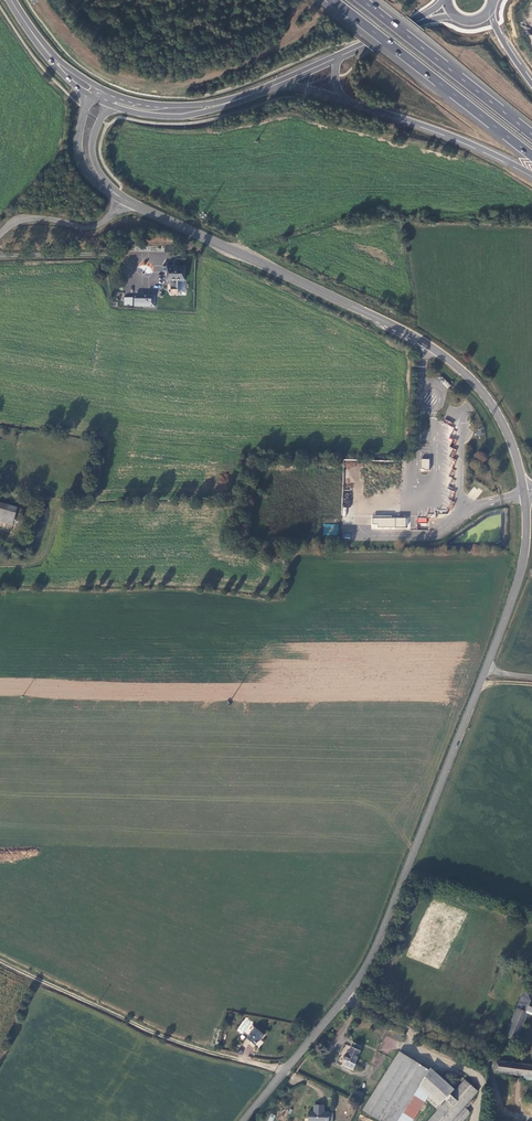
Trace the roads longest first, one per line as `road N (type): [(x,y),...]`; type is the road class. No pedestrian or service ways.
road 1 (secondary): [(524,491),(527,539),(515,589),(397,896),(345,997)]
road 2 (secondary): [(124,200),(390,325),(449,361),(501,424),(524,491)]
road 3 (trunk): [(333,0),(531,157)]
road 4 (unclassified): [(284,1072),(225,1058),(70,994)]
road 5 (trunk): [(531,135),(361,0)]
road 6 (trunk): [(345,100),(449,135),(531,175)]
road 7 (unclassified): [(345,997),(449,1046),(531,1062)]
road 8 (secondary): [(110,99),(189,110),(274,85)]
road 9 (unclassified): [(124,200),(98,225),(35,219),(0,235)]
road 10 (secondary): [(11,0),(39,43),(93,91)]

